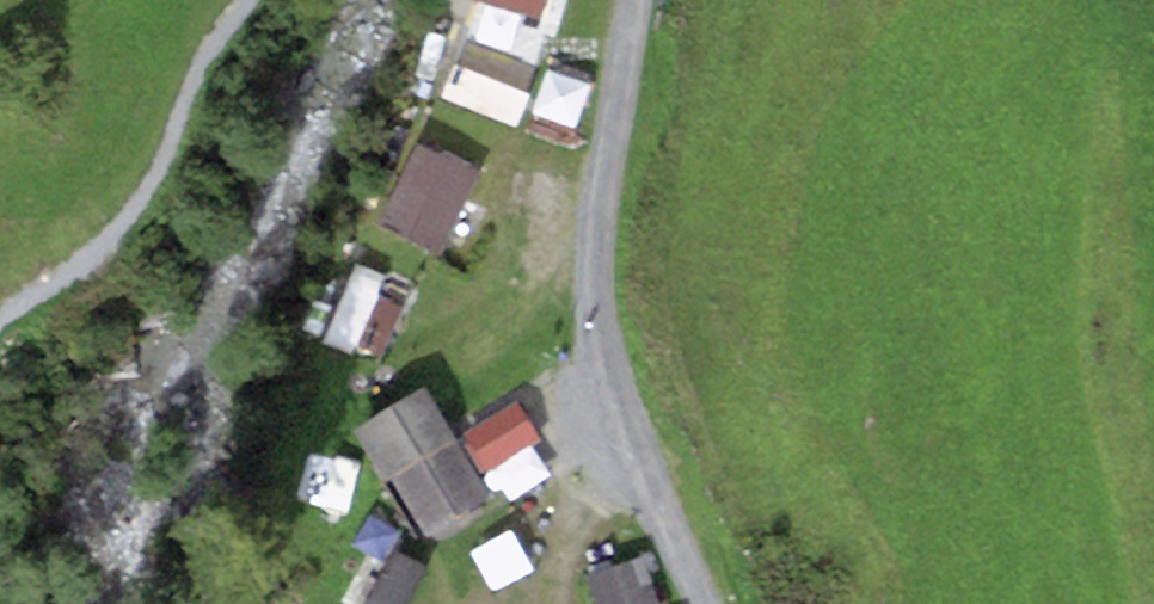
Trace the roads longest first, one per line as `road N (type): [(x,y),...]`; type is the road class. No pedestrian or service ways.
road 1 (track): [(609,403),(594,285),(598,156),(631,0)]
road 2 (track): [(699,603),(609,403)]
road 3 (track): [(609,403),(565,516),(550,603)]

